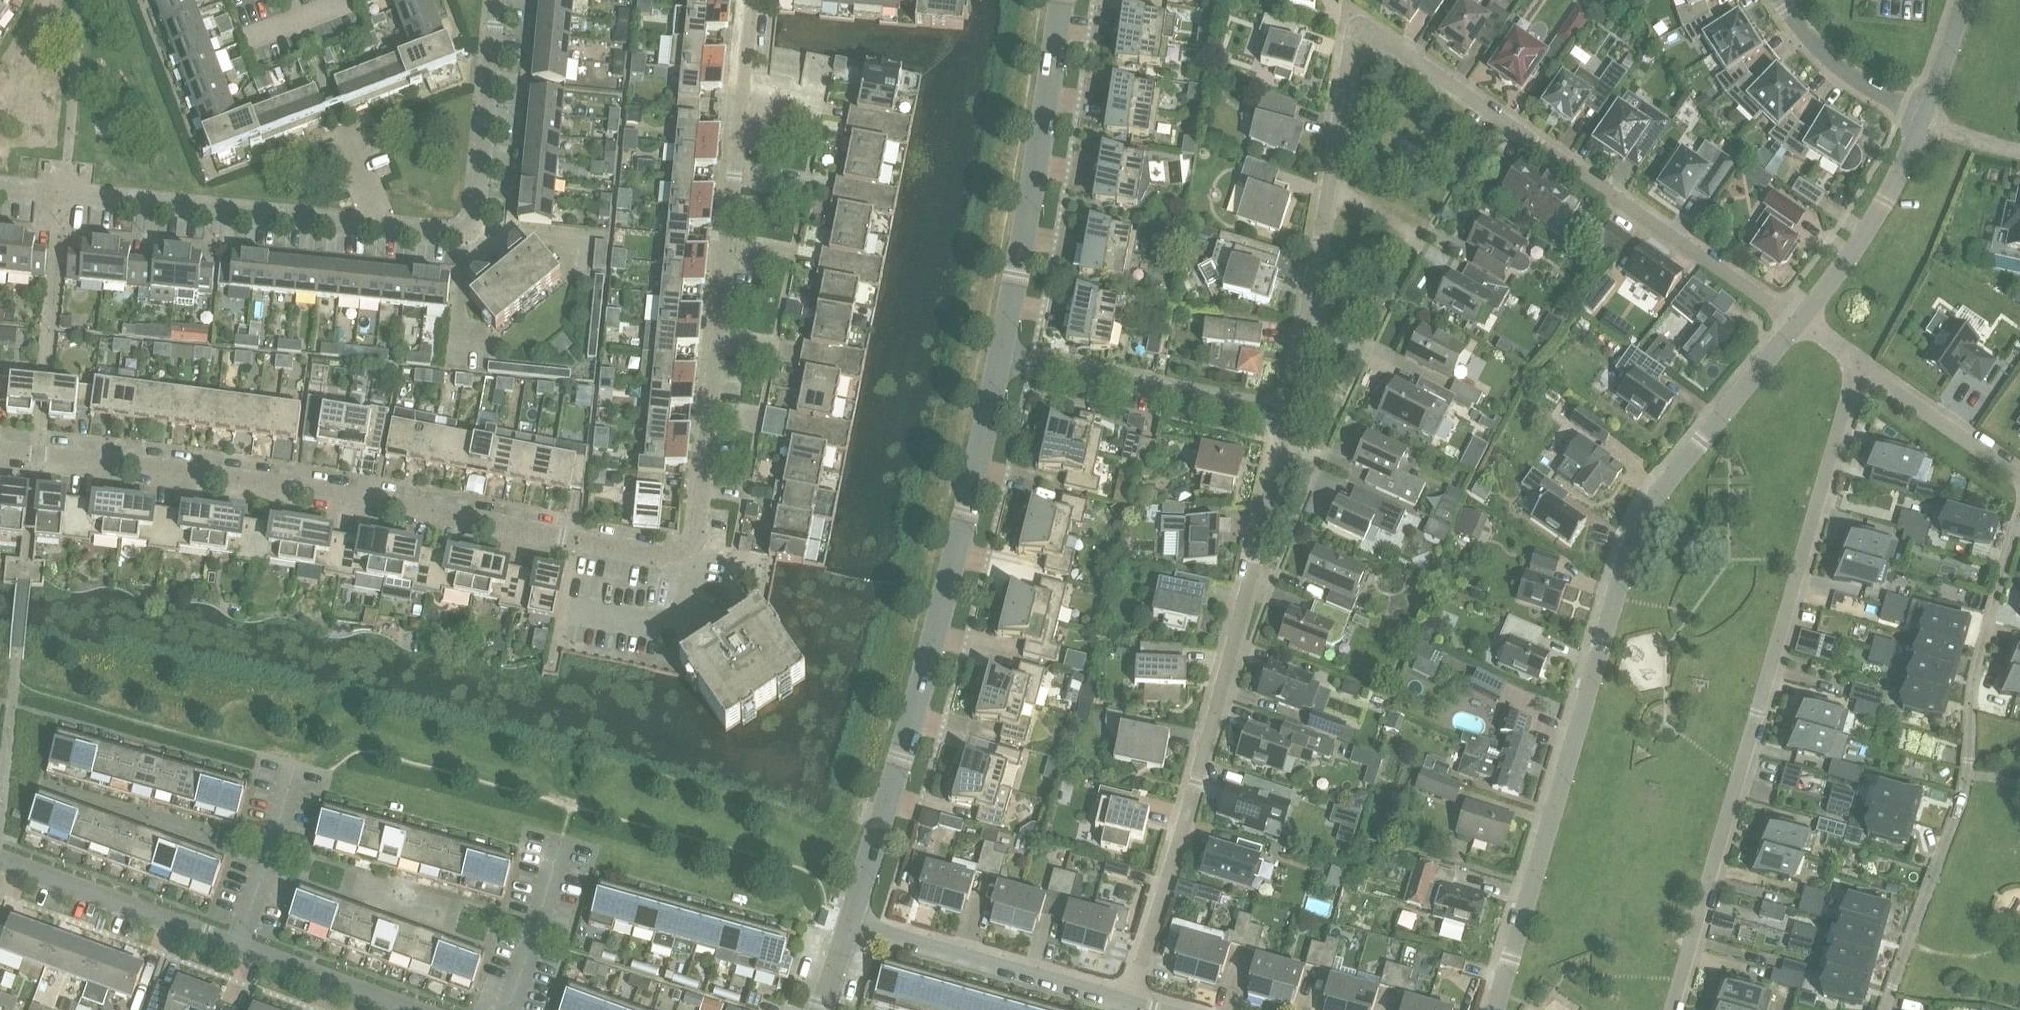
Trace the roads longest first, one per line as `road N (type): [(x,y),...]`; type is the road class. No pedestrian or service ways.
road 1 (residential): [(752,0),(697,536),(685,552),(662,556),(293,486),(0,450)]
road 2 (residential): [(1287,417),(1351,52),(1370,33),(1800,319)]
road 3 (unclassified): [(1496,1009),(1632,539),(1800,319)]
road 4 (residential): [(1858,360),(1675,1009)]
road 5 (residential): [(1130,1003),(1287,417)]
road 6 (residential): [(849,924),(938,624),(1000,357)]
road 7 (residential): [(1886,1009),(1960,800),(1977,662),(2019,510)]
road 8 (unclassified): [(412,1009),(0,860)]
road 9 (residential): [(379,228),(0,189)]
road 10 (residential): [(1000,357),(1062,0)]
road 11 (residential): [(498,0),(475,220),(458,234),(379,228)]
road 12 (residential): [(1287,417),(1000,357)]
road 13 (residential): [(1130,1003),(849,924)]
road 14 (residential): [(379,228),(293,0)]
road 15 (unclassified): [(1800,319),(1885,200),(1924,119)]
road 16 (residential): [(2019,473),(1858,360)]
road 17 (residential): [(1924,119),(1829,62),(1778,0)]
road 18 (unclassified): [(1924,119),(1963,0)]

